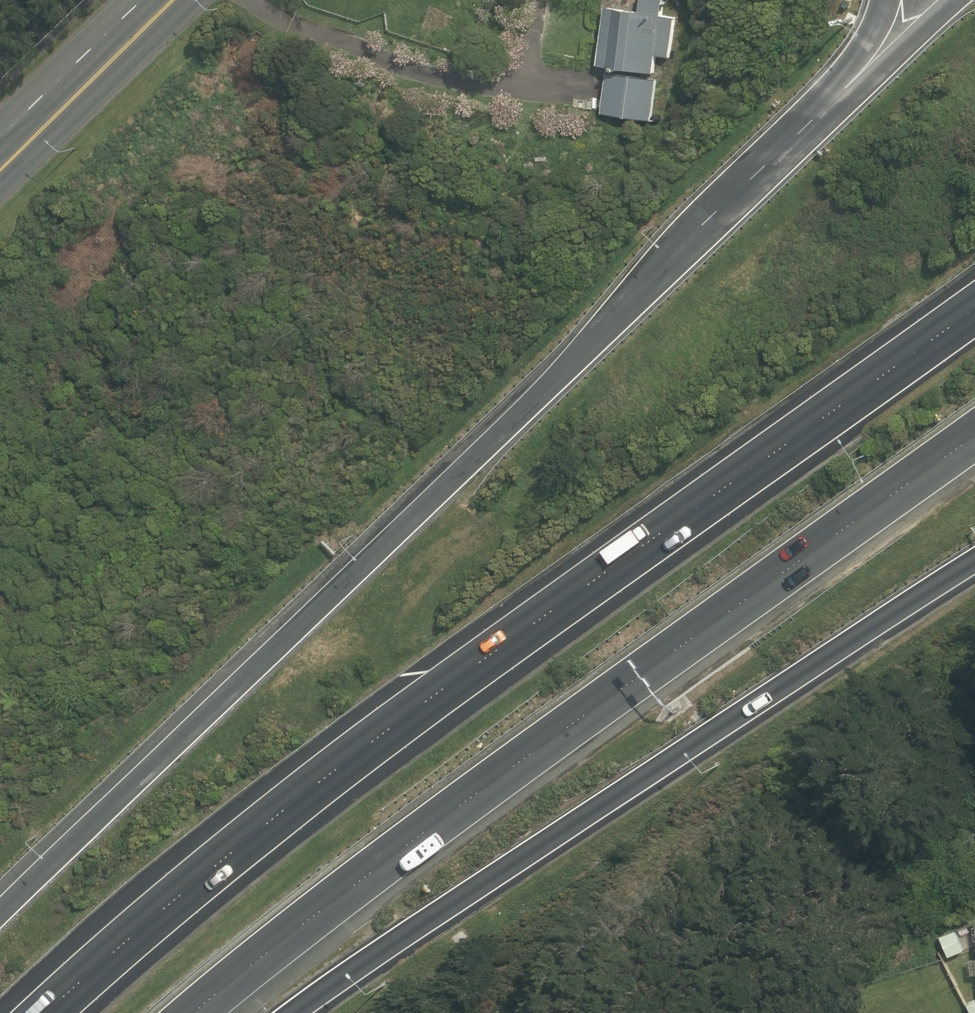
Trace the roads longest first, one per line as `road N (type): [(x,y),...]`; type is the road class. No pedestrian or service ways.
road 1 (motorway): [(46,1012),(172,903),(532,623),(974,305)]
road 2 (motorway): [(0,913),(407,525),(795,137)]
road 3 (motorway): [(974,435),(602,701),(193,1012)]
road 4 (motorway): [(974,561),(290,1012)]
road 5 (secondary): [(173,0),(0,162)]
road 6 (motorway): [(795,137),(962,0)]
road 7 (motorway): [(795,137),(857,55),(883,0)]

